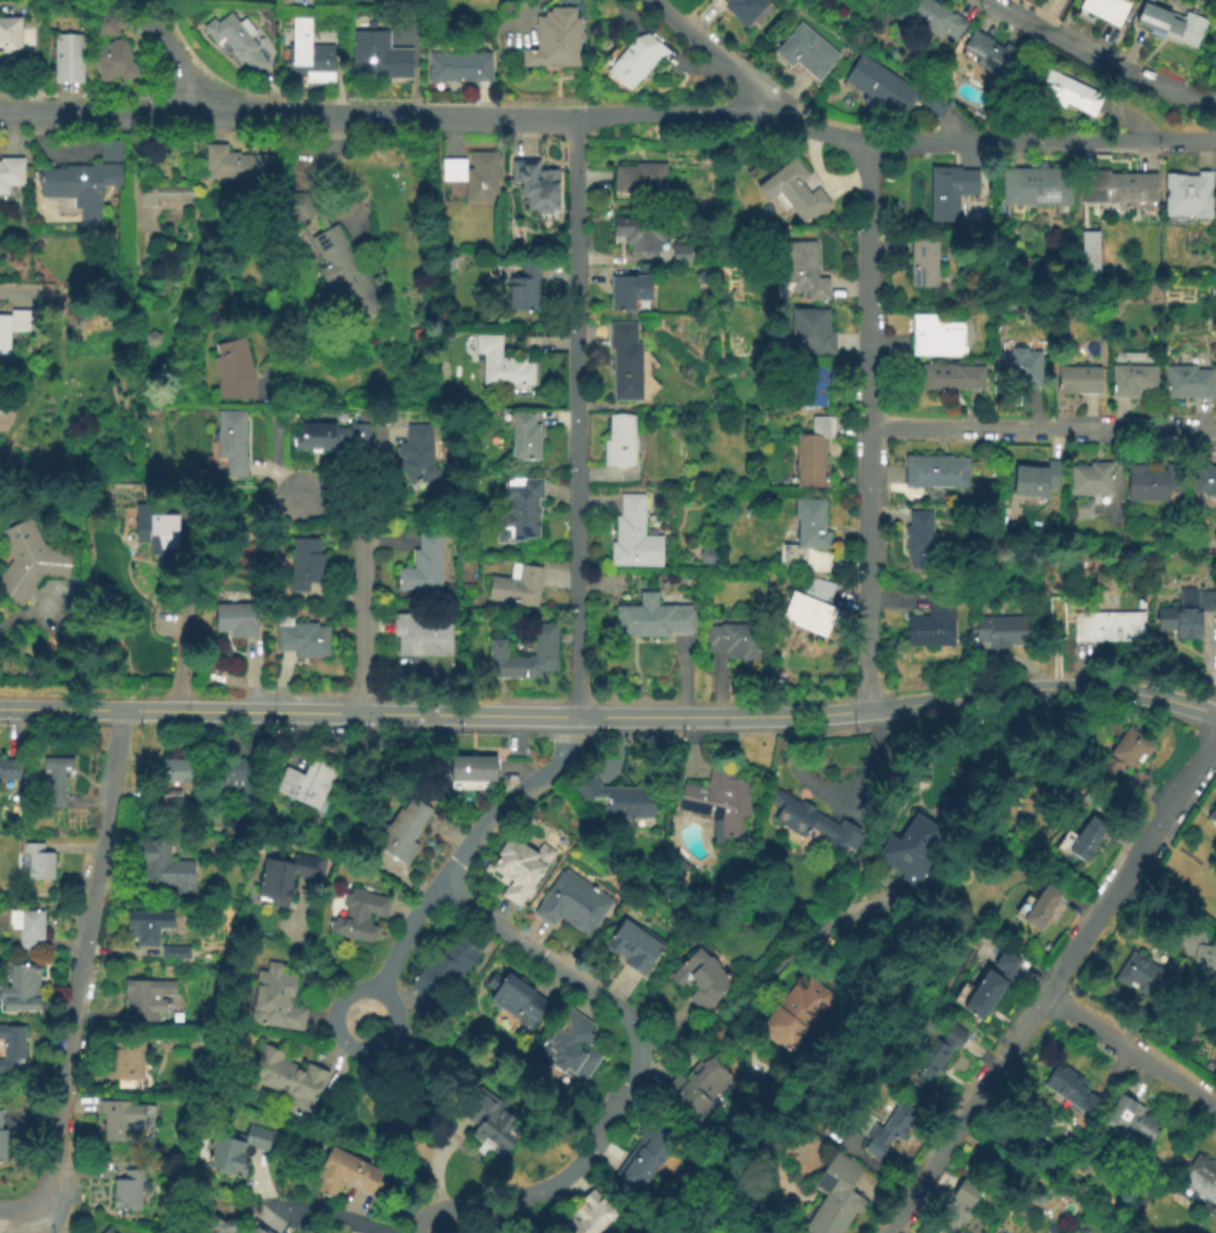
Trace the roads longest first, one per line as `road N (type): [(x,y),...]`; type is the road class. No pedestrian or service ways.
road 1 (tertiary): [(1215,714),(1073,687),(764,715),(0,708)]
road 2 (residential): [(577,120),(578,716)]
road 3 (residential): [(1215,731),(893,1232)]
road 4 (residential): [(577,120),(0,111)]
road 5 (residential): [(866,142),(864,711)]
road 6 (residential): [(124,709),(50,1185),(39,1202),(0,1210)]
road 7 (residential): [(474,1225),(564,1178),(583,1160),(633,1068),(636,1045),(619,1011),(435,883)]
road 8 (residential): [(1215,431),(866,428)]
road 9 (residential): [(1215,141),(866,142)]
road 10 (residential): [(298,497),(346,509),(361,523),(359,712)]
road 11 (residential): [(991,0),(1096,57),(1215,106)]
road 12 (residential): [(578,716),(560,756),(486,814),(435,883)]
road 13 (residential): [(1048,994),(1215,1107)]
road 14 (residential): [(375,990),(352,988),(333,1005),(332,1026),(352,1048),(375,1045),(391,1028),(391,1005),(375,990)]
road 15 (residential): [(759,99),(741,111),(577,120)]
road 16 (residential): [(657,0),(759,99)]
road 17 (residential): [(152,0),(171,46),(214,111)]
road 18 (residential): [(435,883),(411,913),(375,990)]

